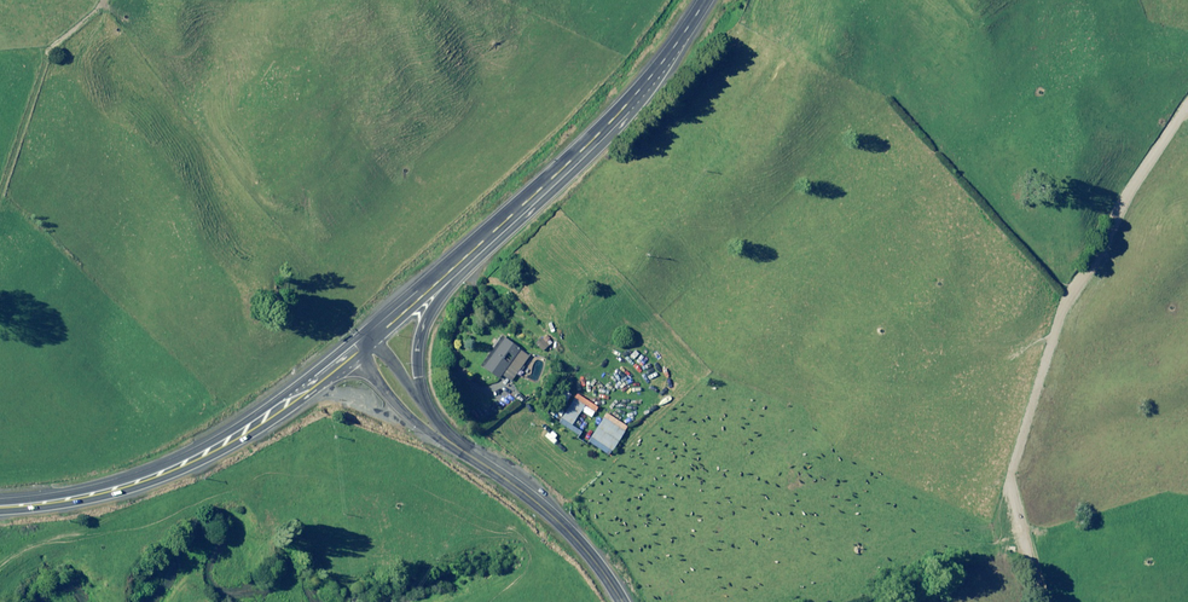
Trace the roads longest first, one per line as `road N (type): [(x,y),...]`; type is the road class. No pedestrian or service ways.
road 1 (track): [(1187,117),(1029,291),(1029,509),(1058,601)]
road 2 (trunk): [(0,508),(91,495),(178,466),(261,420),(352,352)]
road 3 (trunk): [(438,282),(616,117),(706,0)]
road 4 (primary): [(449,440),(549,513),(622,601)]
road 5 (primary): [(449,440),(408,416),(352,352)]
road 6 (trunk): [(438,282),(417,345),(419,402)]

